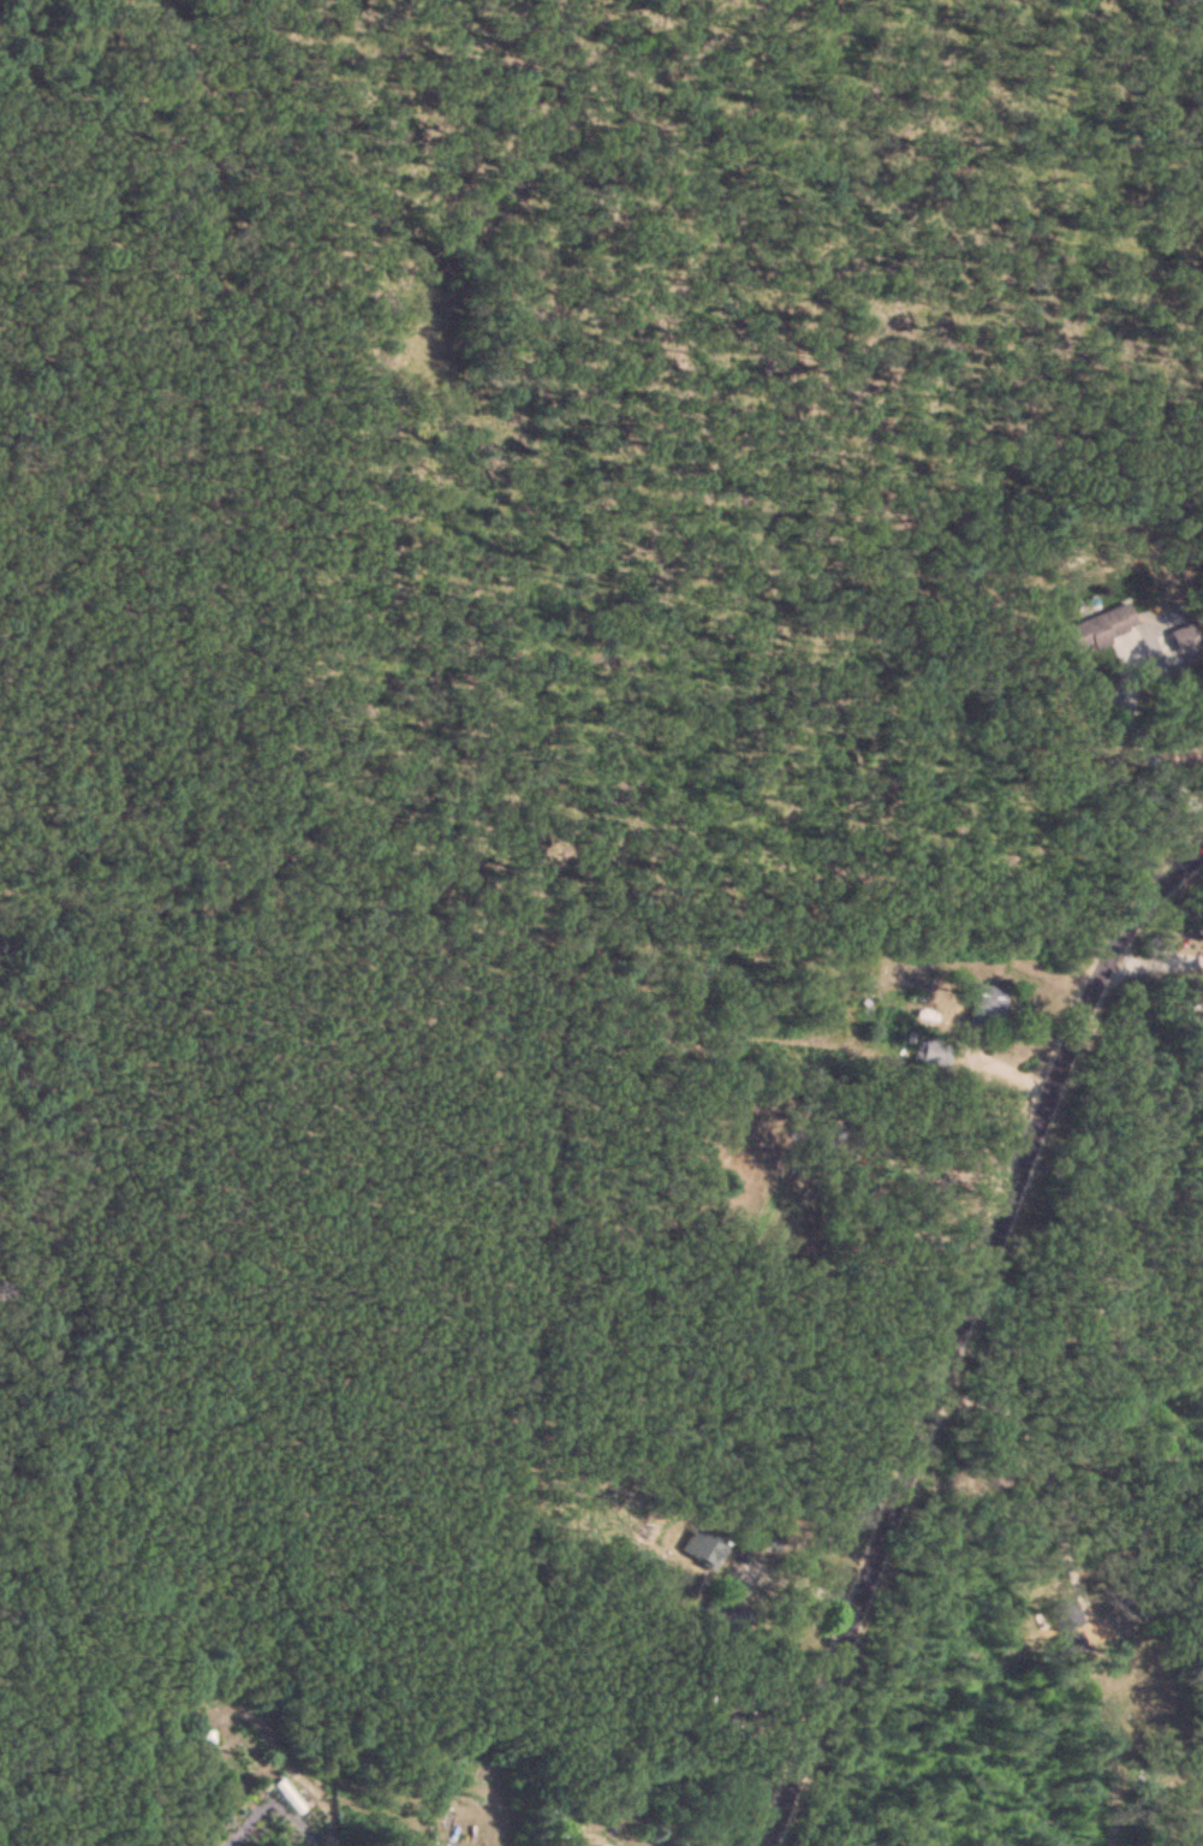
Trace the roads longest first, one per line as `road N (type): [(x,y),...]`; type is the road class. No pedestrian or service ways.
road 1 (tertiary): [(762,1845),(1102,958),(1131,913),(1202,848)]

